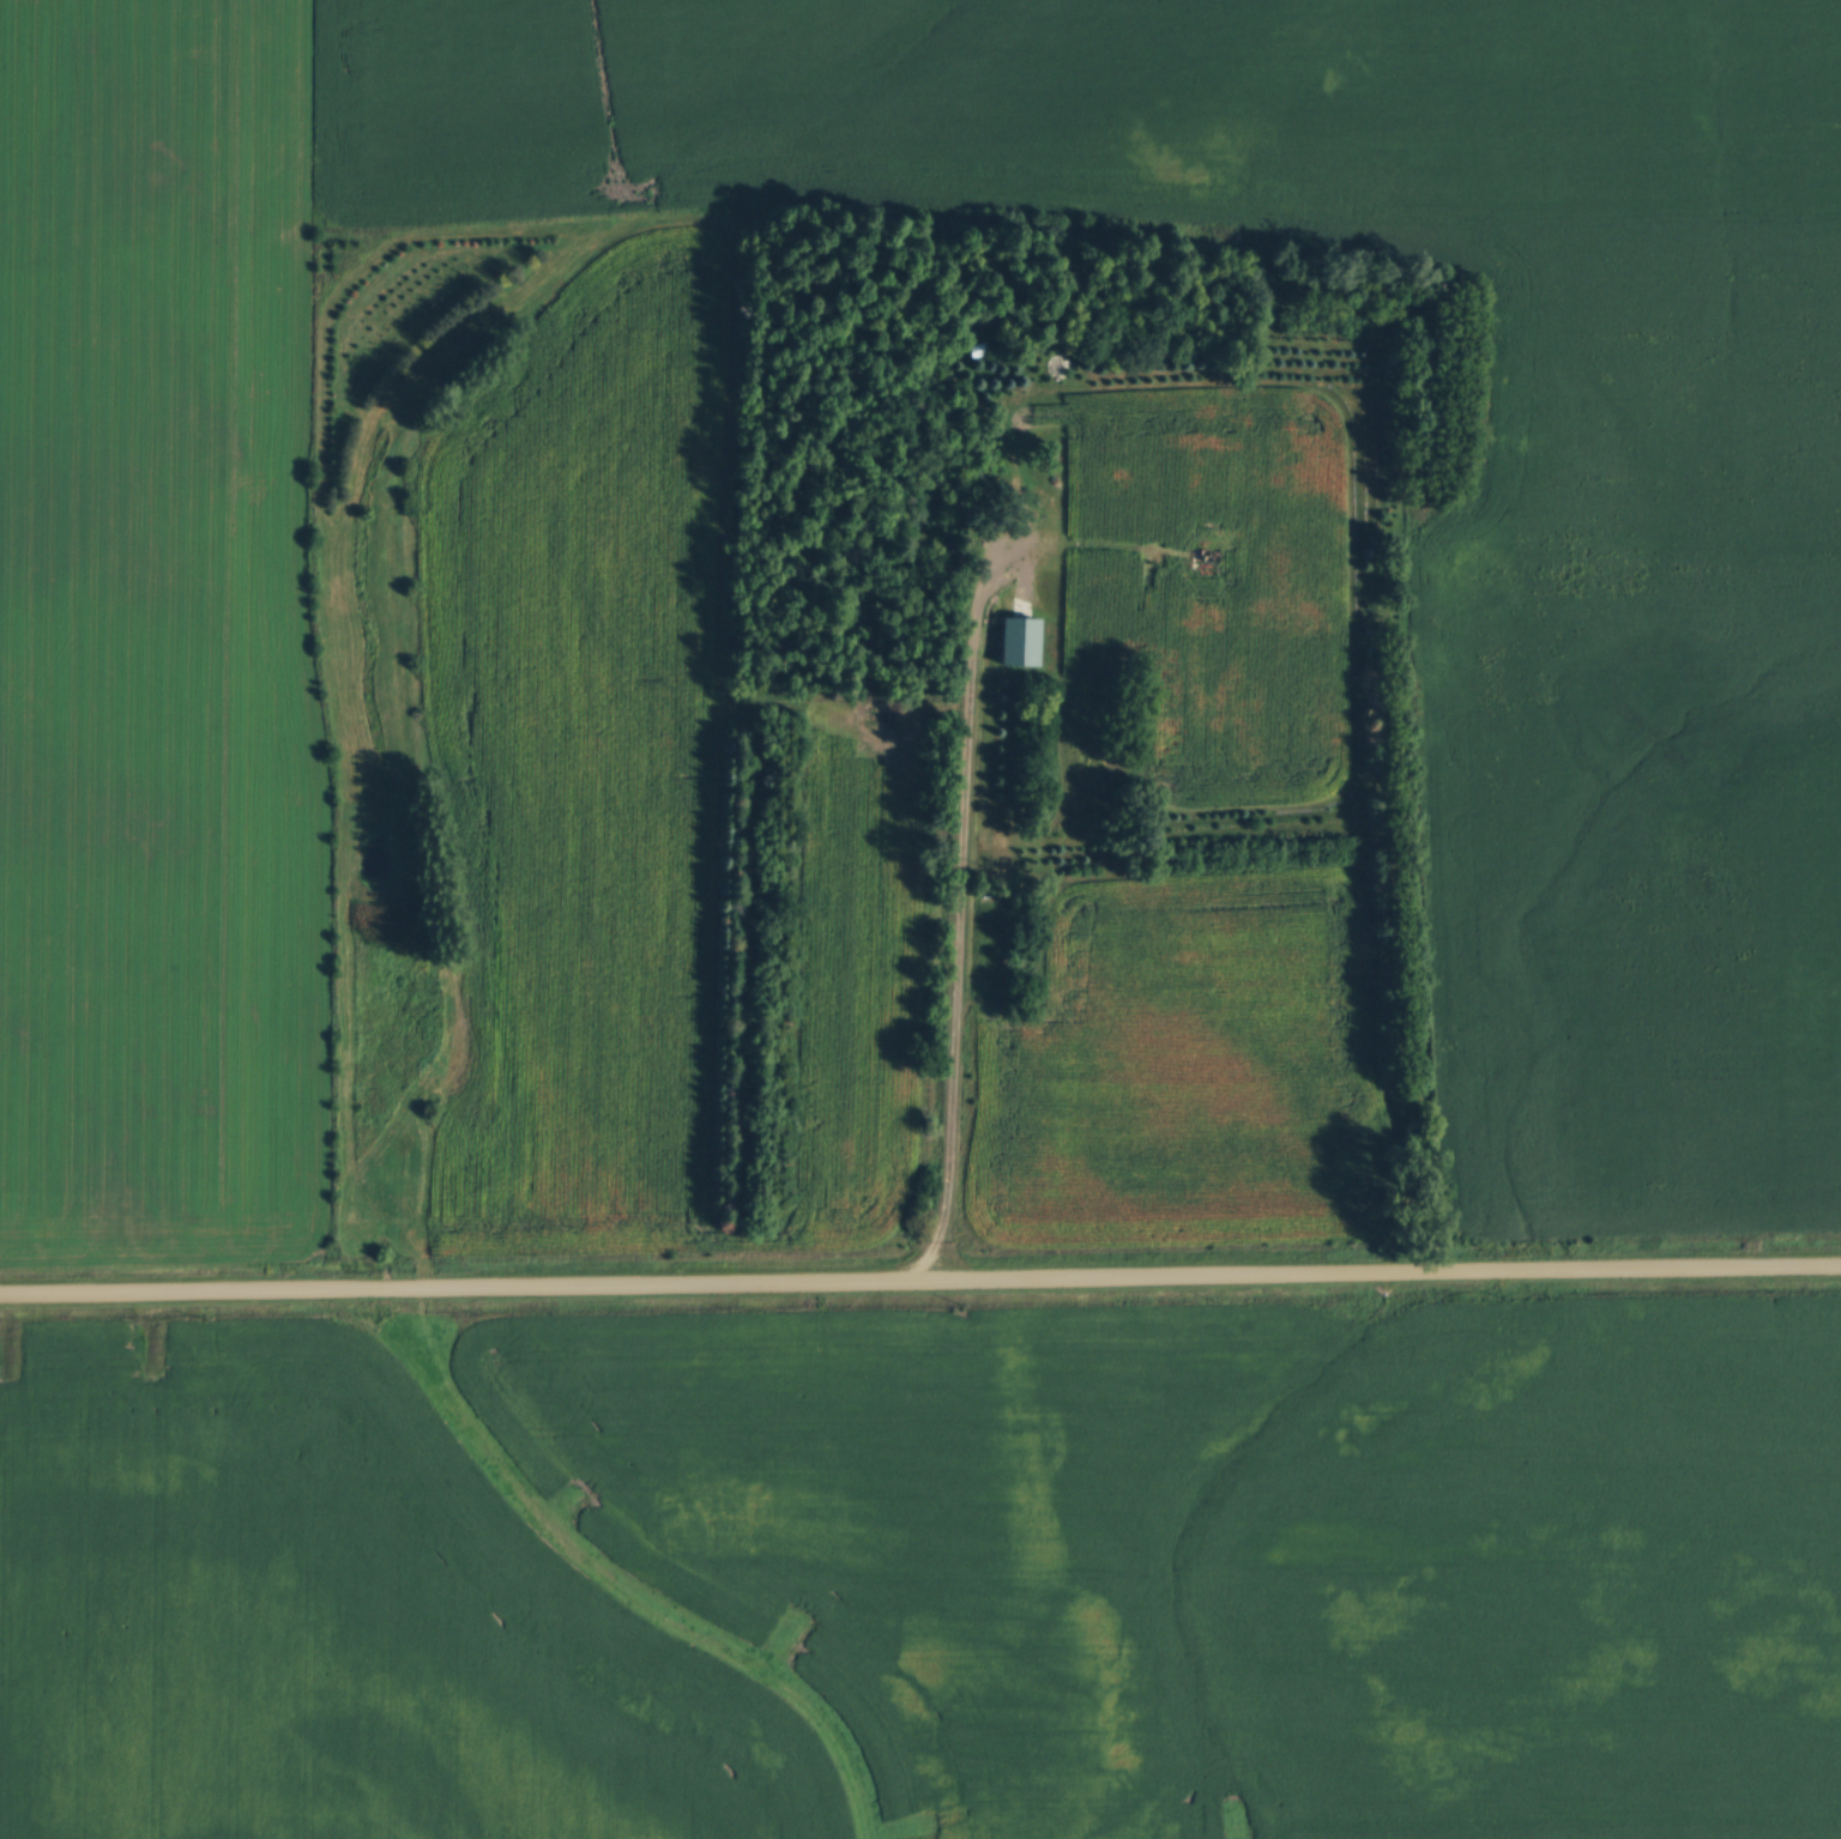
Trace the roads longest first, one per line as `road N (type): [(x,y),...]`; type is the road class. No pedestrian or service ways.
road 1 (residential): [(1840,1266),(0,1294)]

